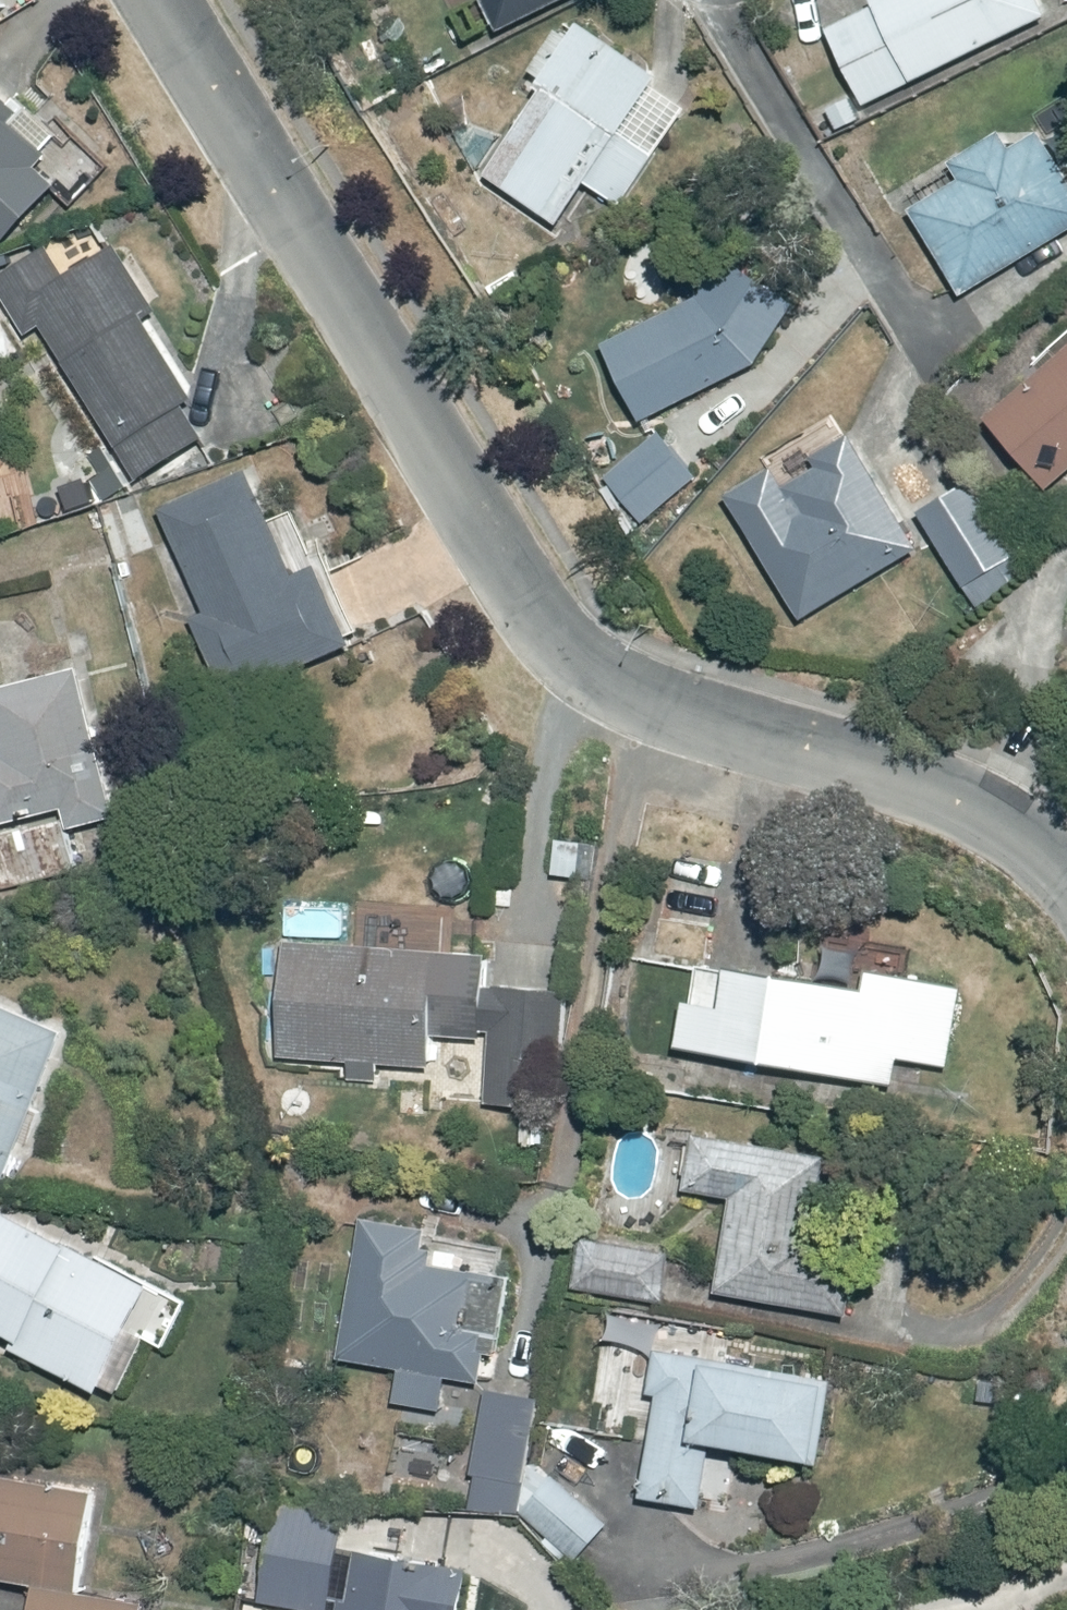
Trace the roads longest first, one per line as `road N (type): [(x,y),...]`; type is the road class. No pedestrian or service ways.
road 1 (residential): [(160,0),(563,648),(624,686),(703,717),(902,774),(998,822),(1066,880)]

